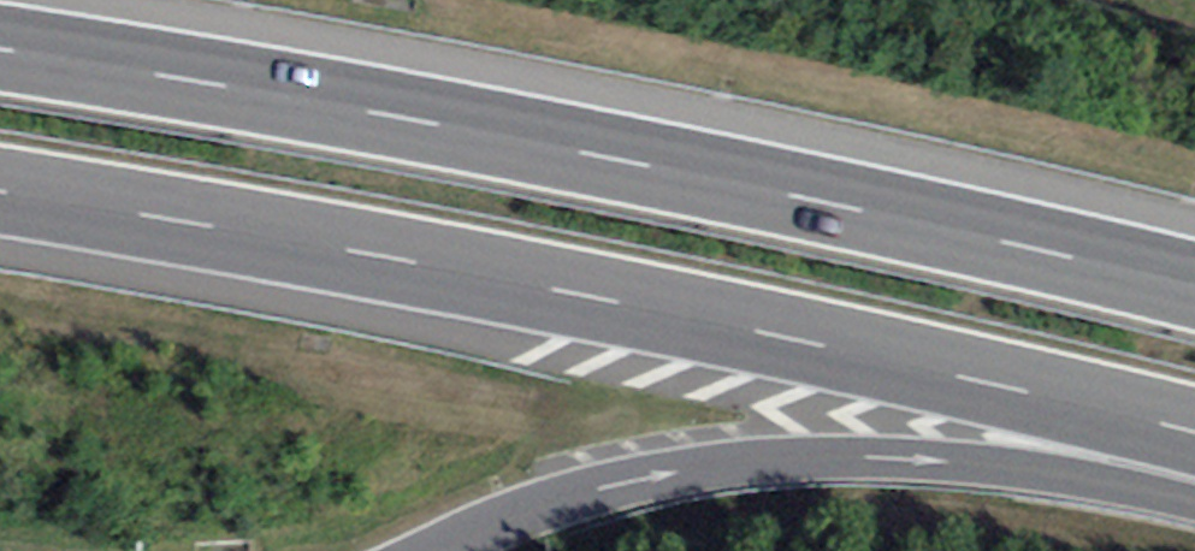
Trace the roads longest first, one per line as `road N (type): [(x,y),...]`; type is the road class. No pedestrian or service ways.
road 1 (motorway): [(0,188),(231,222),(776,331),(1194,433)]
road 2 (motorway): [(1194,301),(806,211),(0,60)]
road 3 (motorway): [(560,497),(711,457),(875,454),(1114,482),(1194,502)]

